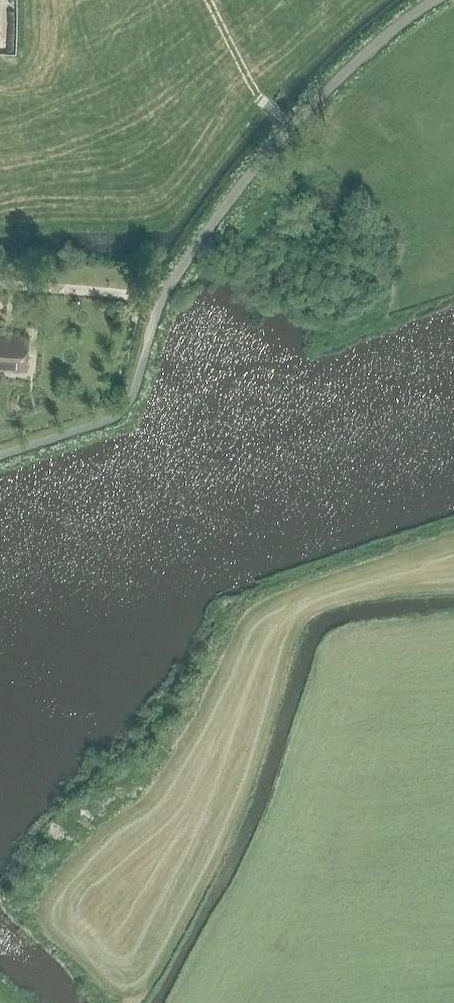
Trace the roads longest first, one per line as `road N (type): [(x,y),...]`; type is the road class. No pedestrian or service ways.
road 1 (unclassified): [(437,0),(389,33),(293,126),(160,300)]

